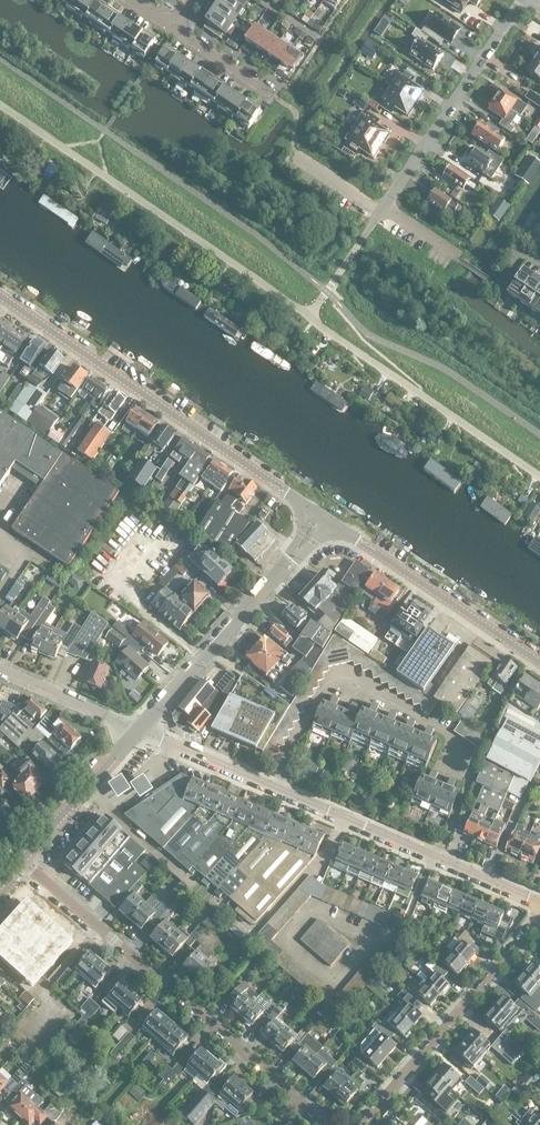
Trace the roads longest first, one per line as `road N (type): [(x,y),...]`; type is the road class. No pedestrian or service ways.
road 1 (residential): [(539,901),(139,730)]
road 2 (tertiary): [(323,518),(0,295)]
road 3 (residential): [(310,319),(0,106)]
road 4 (residential): [(328,292),(525,0)]
road 5 (residential): [(100,922),(326,1124)]
road 6 (tertiary): [(139,730),(323,518)]
road 7 (residential): [(310,319),(539,477)]
road 8 (residential): [(360,1124),(529,936),(539,913)]
road 9 (tertiary): [(539,663),(323,518)]
road 10 (tertiary): [(28,858),(139,730)]
road 11 (residential): [(139,730),(0,671)]
road 12 (residential): [(275,96),(176,27)]

